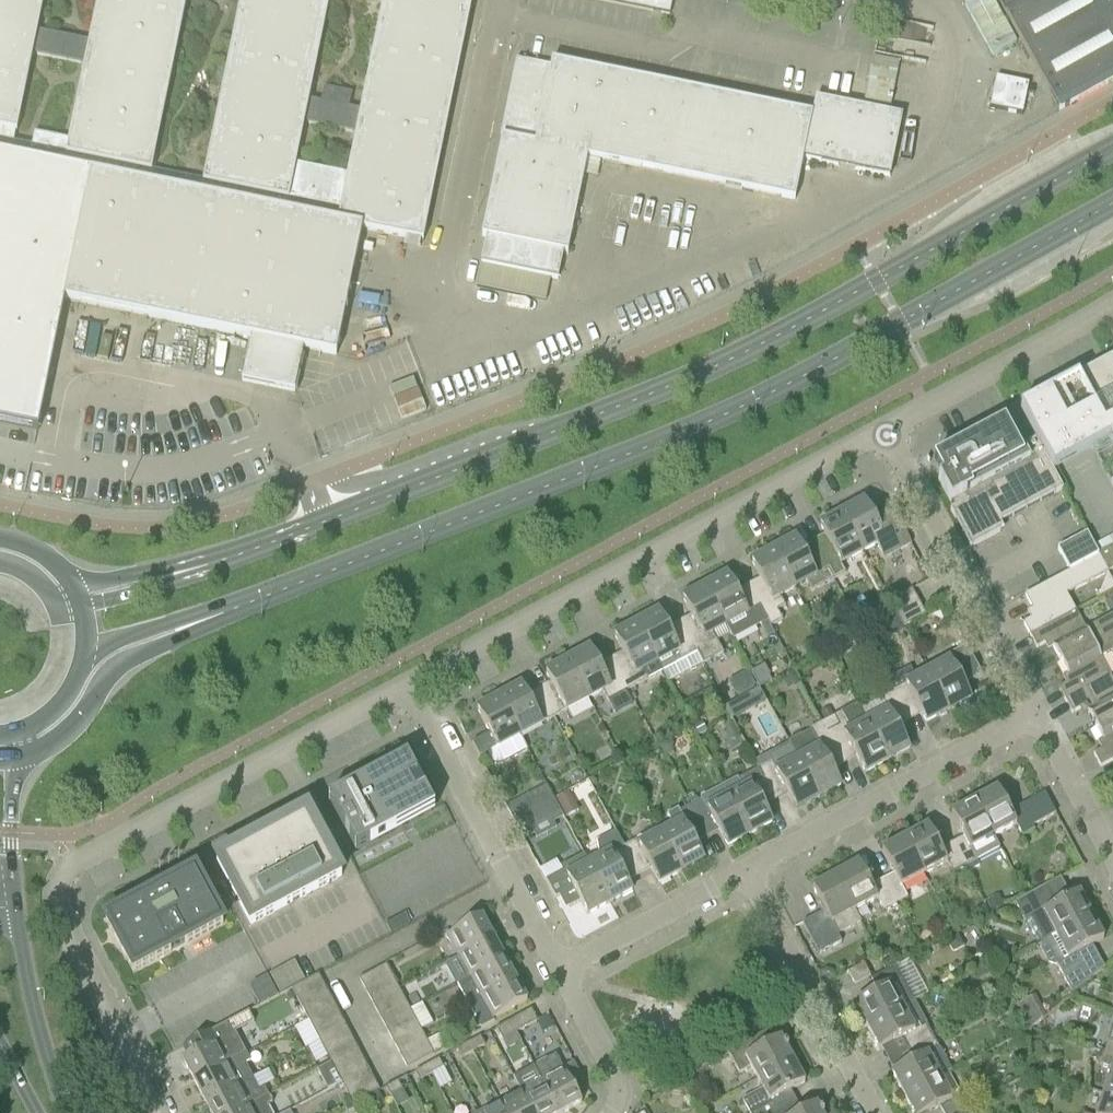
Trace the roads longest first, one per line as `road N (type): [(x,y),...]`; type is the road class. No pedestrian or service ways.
road 1 (secondary): [(1112,148),(770,343),(182,571)]
road 2 (secondary): [(195,622),(631,454),(903,323),(1112,204)]
road 3 (residential): [(159,1112),(61,931),(55,907),(63,873),(406,689)]
road 4 (residential): [(406,689),(885,431)]
road 5 (residential): [(746,874),(1038,719)]
road 6 (residential): [(1038,719),(885,431)]
road 7 (residential): [(558,971),(406,689)]
road 8 (residential): [(872,1112),(746,874)]
road 9 (residential): [(885,431),(1112,304)]
road 10 (secondary): [(19,757),(75,725),(121,665),(195,622)]
road 11 (secondary): [(64,1112),(30,1013),(16,906)]
road 12 (residential): [(558,971),(746,874)]
road 13 (residential): [(611,1112),(622,1094),(558,971)]
road 14 (residential): [(1038,719),(1112,859)]
road 15 (secondary): [(16,906),(10,864),(19,757)]

